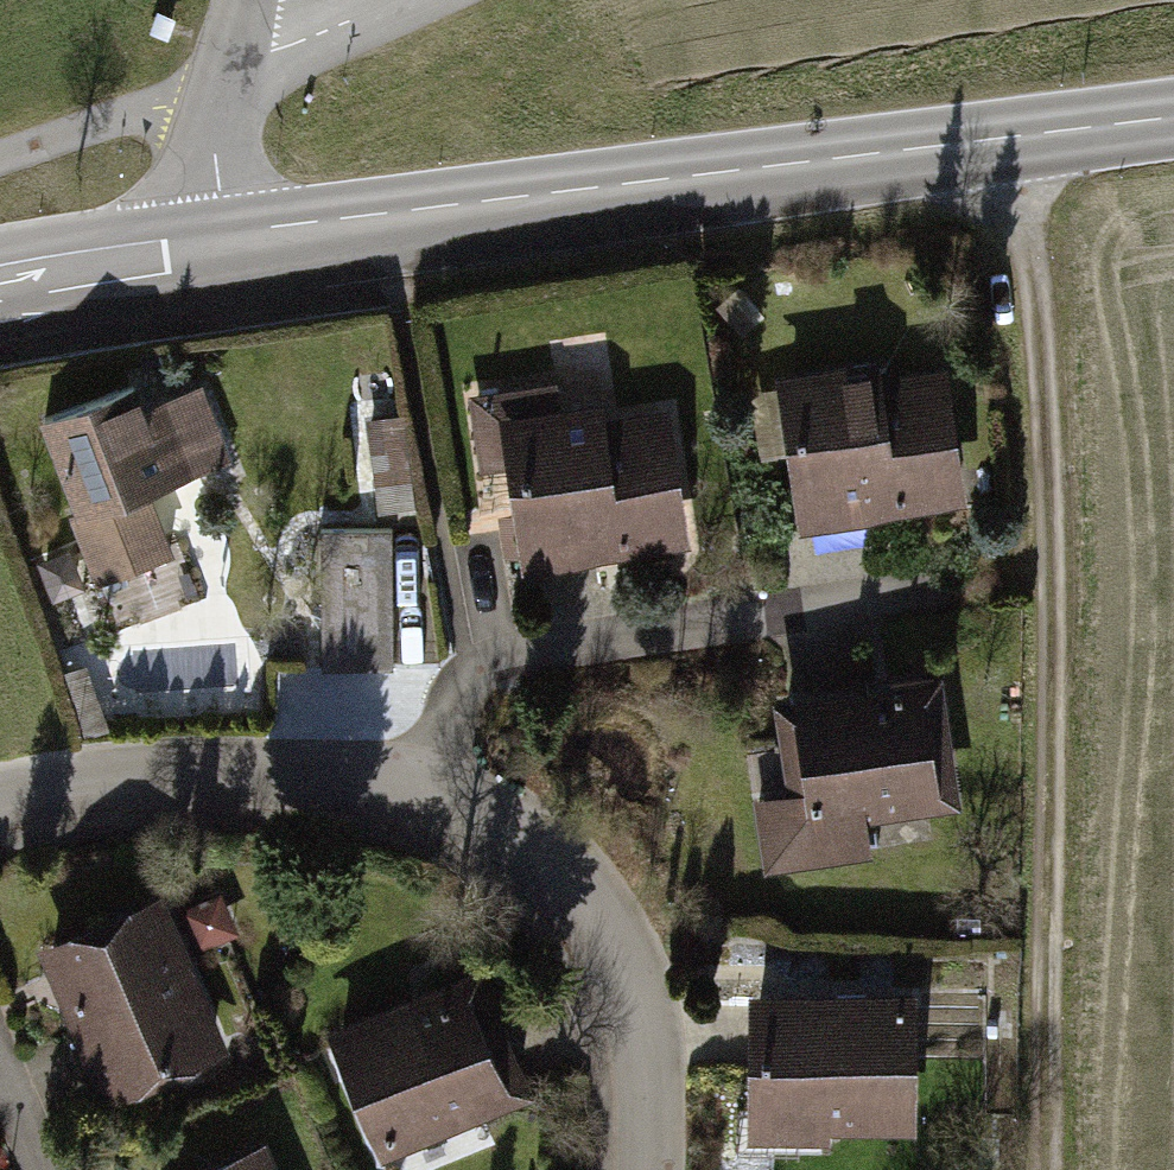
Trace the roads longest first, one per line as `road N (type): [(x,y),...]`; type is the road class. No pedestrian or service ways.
road 1 (track): [(1042,1169),(1046,522),(1038,317),(1013,137)]
road 2 (primary): [(1173,117),(226,247)]
road 3 (residential): [(649,1169),(650,1097),(622,979),(547,872),(432,794),(326,775),(85,793),(0,812)]
road 4 (primary): [(226,247),(0,285)]
road 5 (residential): [(406,0),(223,83)]
road 6 (unclassified): [(223,83),(214,164),(226,247)]

